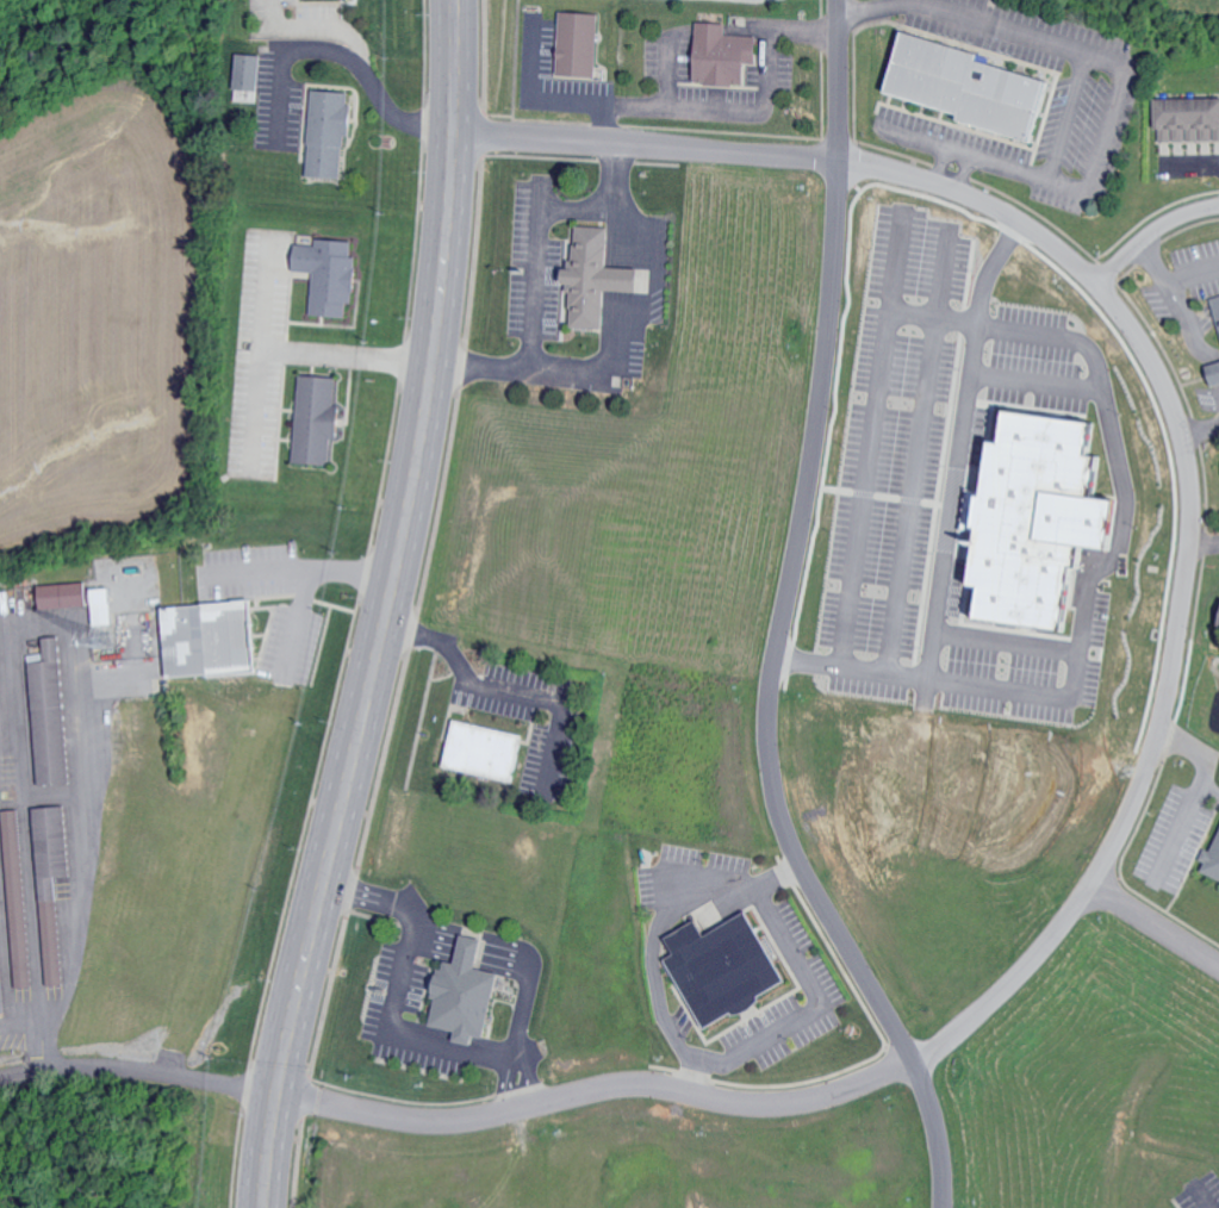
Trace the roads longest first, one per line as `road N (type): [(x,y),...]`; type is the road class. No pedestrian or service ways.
road 1 (residential): [(940,1207),(938,1156),(920,1085),(796,860),(777,809),(767,743),(829,304),(836,0)]
road 2 (primary): [(455,0),(447,231),(425,418),(281,1066),(264,1207)]
road 3 (residential): [(836,156),(976,195),(1062,248),(1133,325),(1159,368),(1195,490),(1171,690),(1127,830),(1075,916),(1009,992),(962,1034),(909,1064)]
road 4 (residential): [(275,1100),(425,1125),(516,1113),(614,1085),(758,1106),(825,1096),(909,1064)]
road 5 (residential): [(453,125),(836,156)]
road 6 (residential): [(1090,895),(1218,971)]
road 7 (residential): [(1100,285),(1155,235),(1218,208)]

